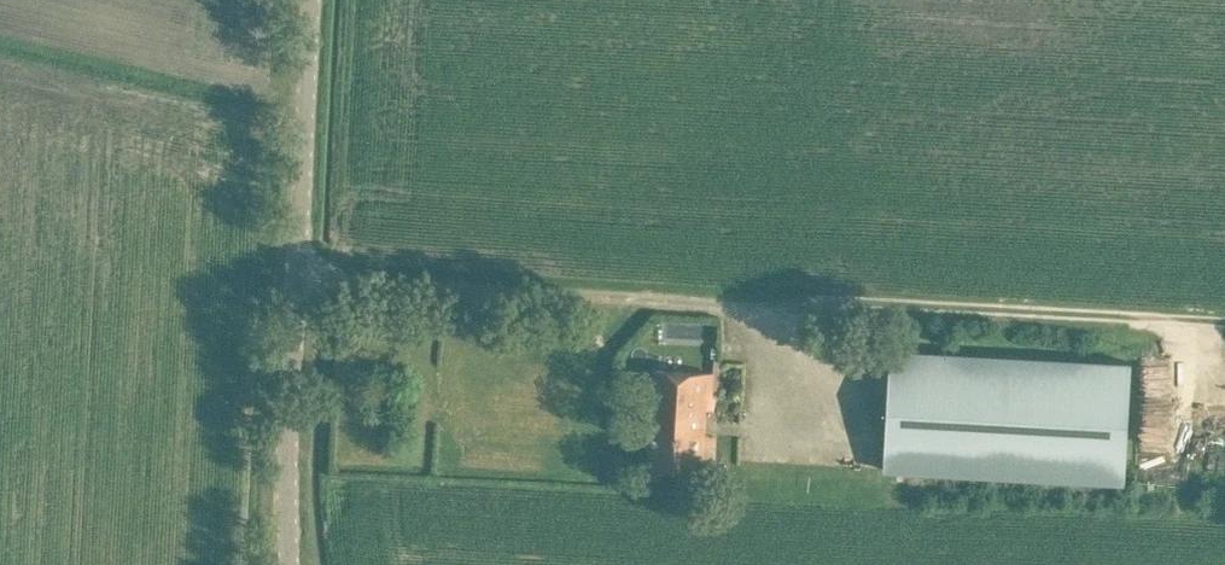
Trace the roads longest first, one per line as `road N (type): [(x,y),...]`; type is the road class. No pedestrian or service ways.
road 1 (unclassified): [(1224,327),(296,279)]
road 2 (unclassified): [(288,564),(296,279)]
road 3 (unclassified): [(296,279),(310,0)]

